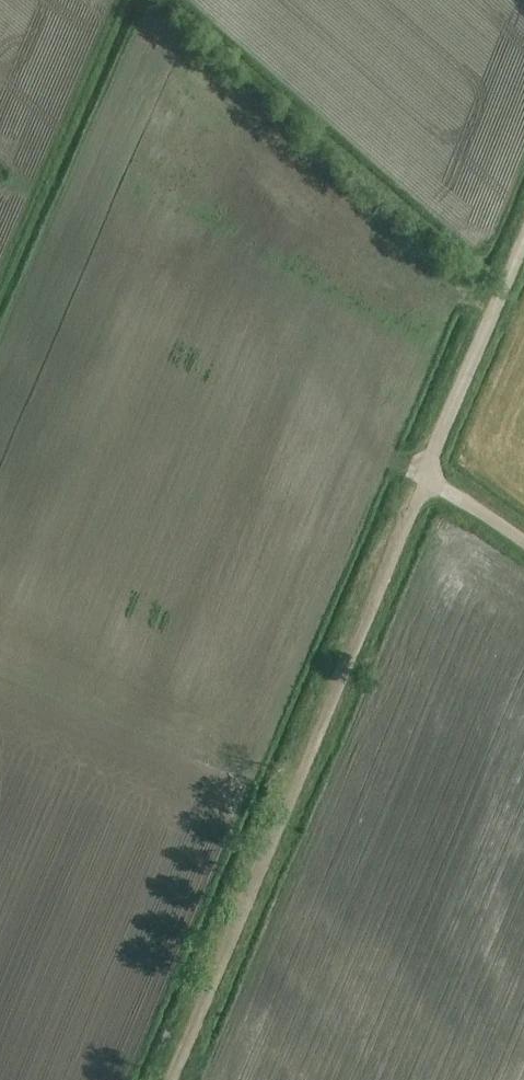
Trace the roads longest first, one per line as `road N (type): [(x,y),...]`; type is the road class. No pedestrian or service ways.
road 1 (unclassified): [(423,474),(420,497),(171,1079)]
road 2 (unclassified): [(423,474),(523,240)]
road 3 (unclassified): [(523,547),(423,474)]

